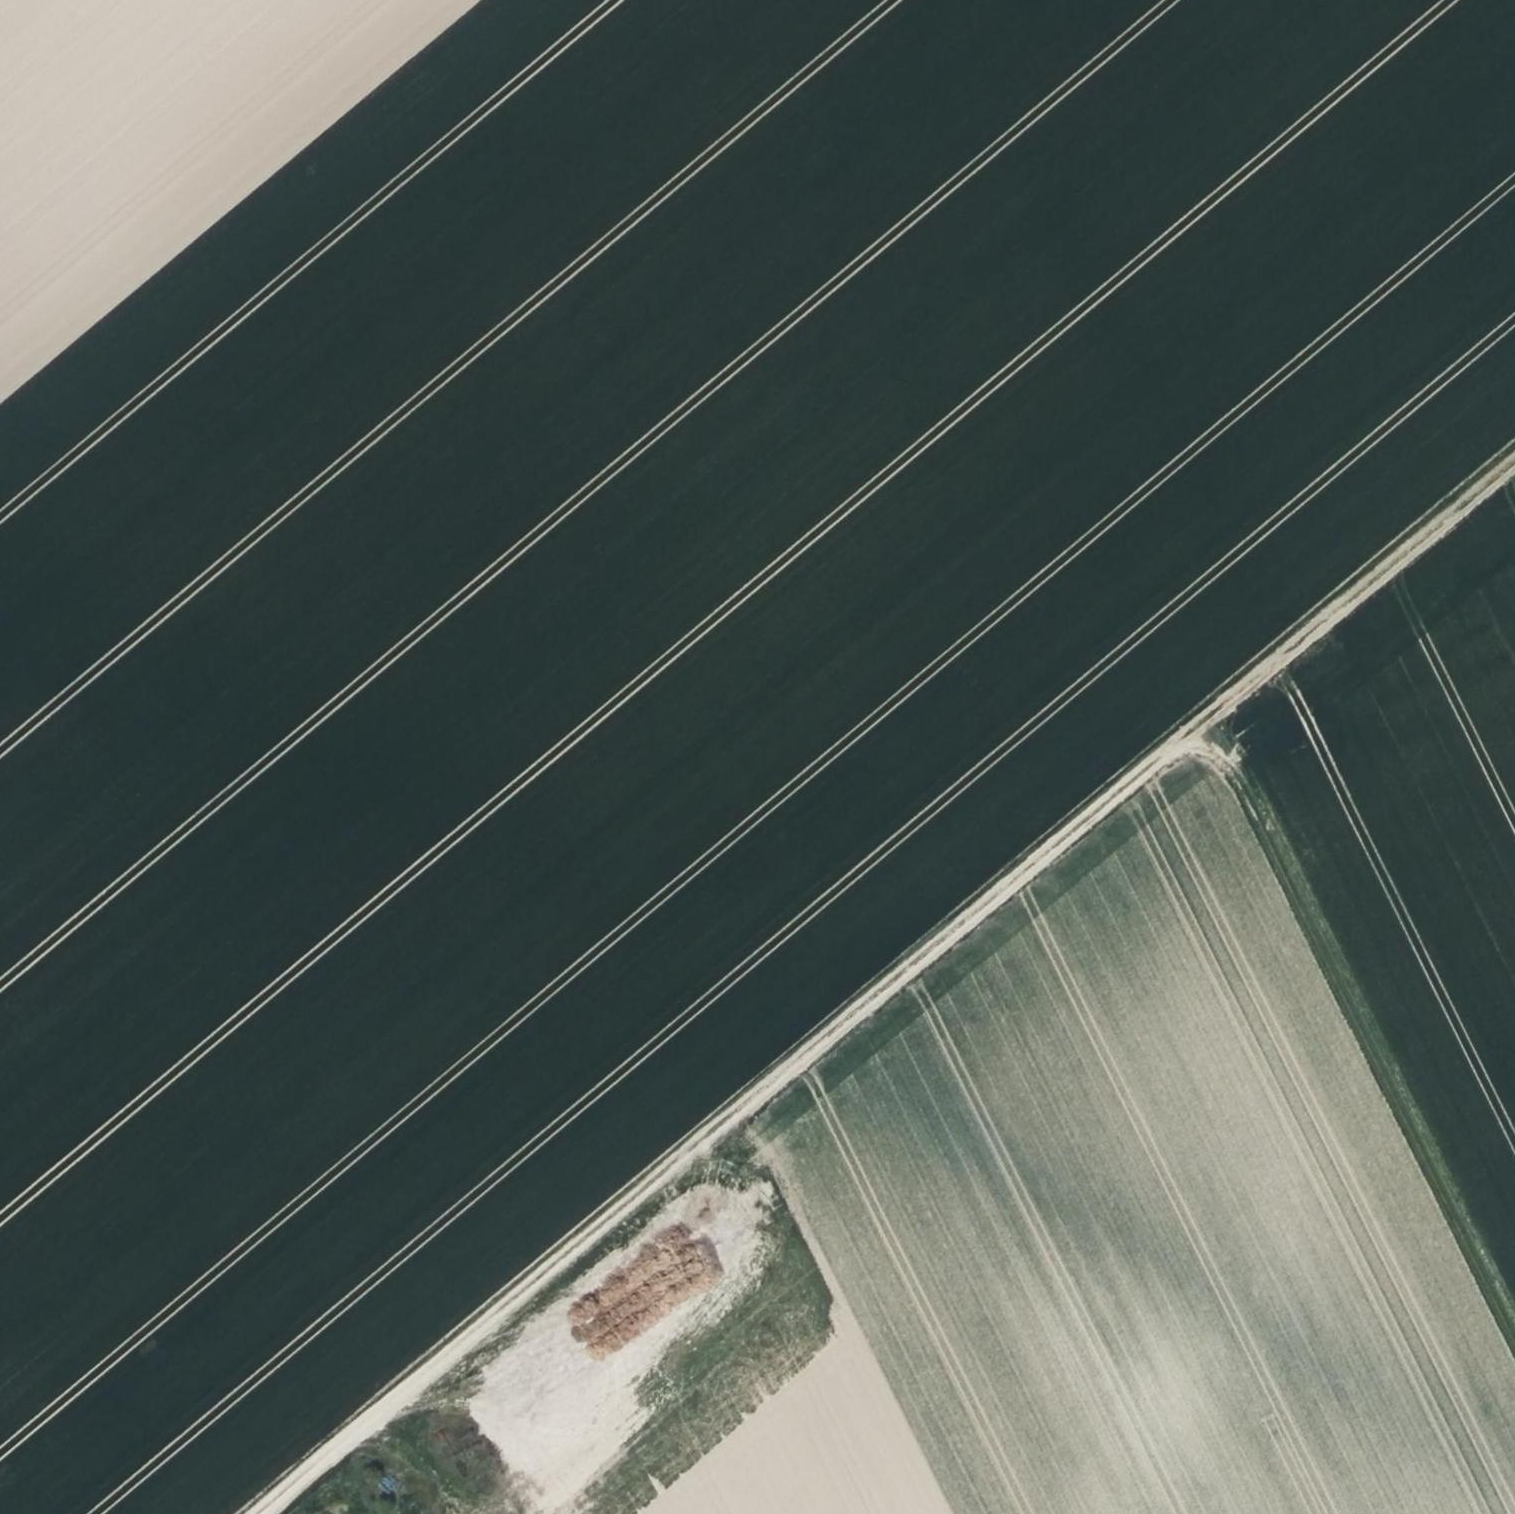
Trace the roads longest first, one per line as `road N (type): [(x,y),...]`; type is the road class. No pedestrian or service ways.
road 1 (track): [(261,1513),(1206,718)]
road 2 (track): [(1514,1342),(1206,718),(1514,459)]

